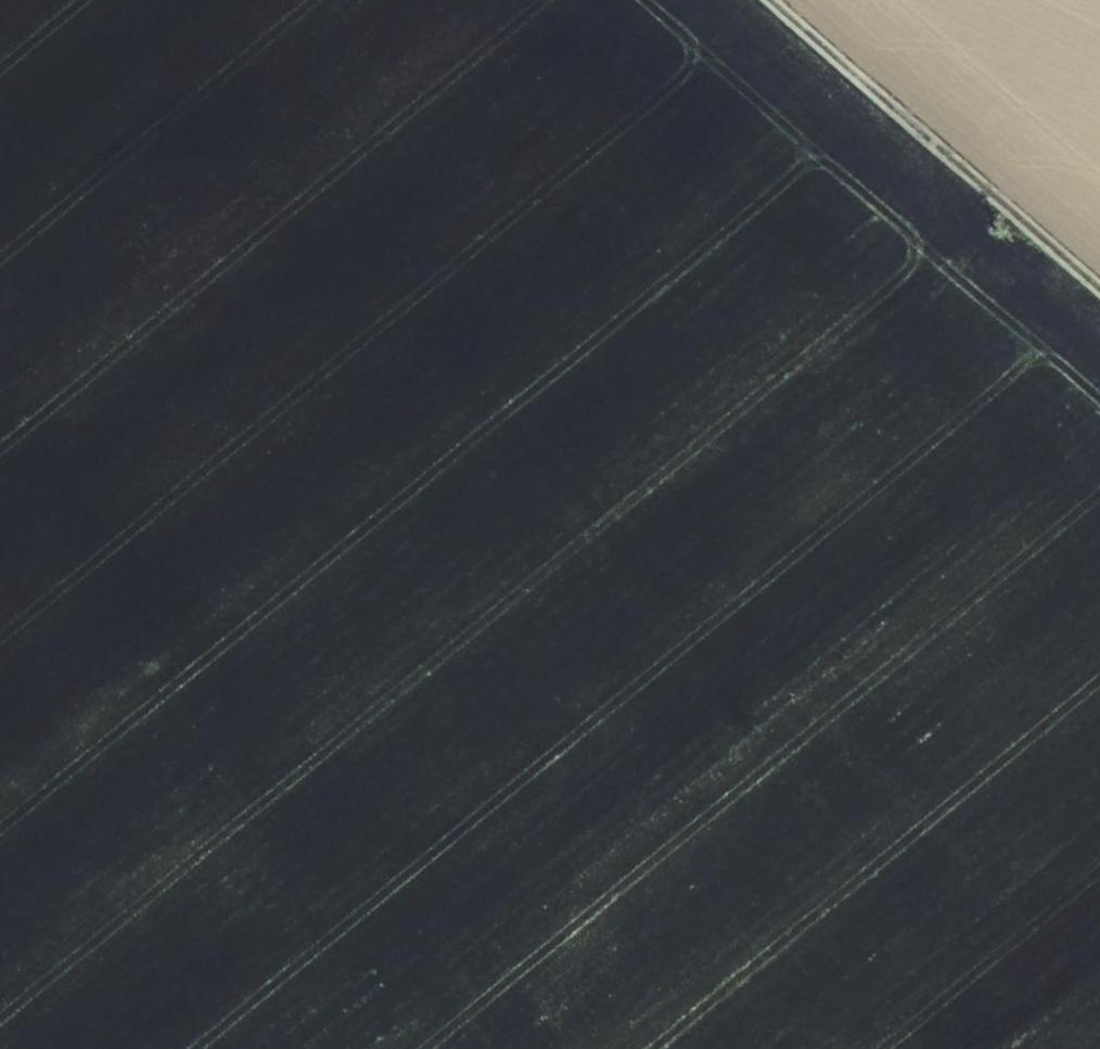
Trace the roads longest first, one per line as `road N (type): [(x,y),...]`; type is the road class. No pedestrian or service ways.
road 1 (track): [(772,0),(1099,289)]

